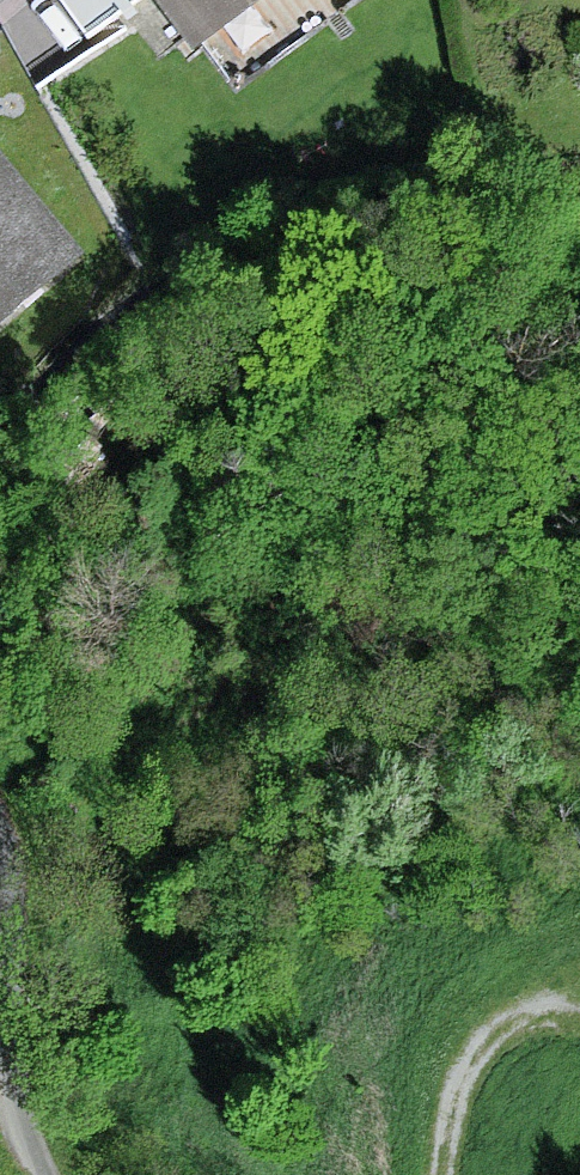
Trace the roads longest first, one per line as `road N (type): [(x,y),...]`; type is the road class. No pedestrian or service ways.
road 1 (track): [(579,434),(469,447),(124,417)]
road 2 (track): [(443,1174),(467,1081),(509,1034),(557,1022)]
road 3 (track): [(124,417),(0,543)]
road 4 (unclassified): [(0,1015),(44,1174)]

